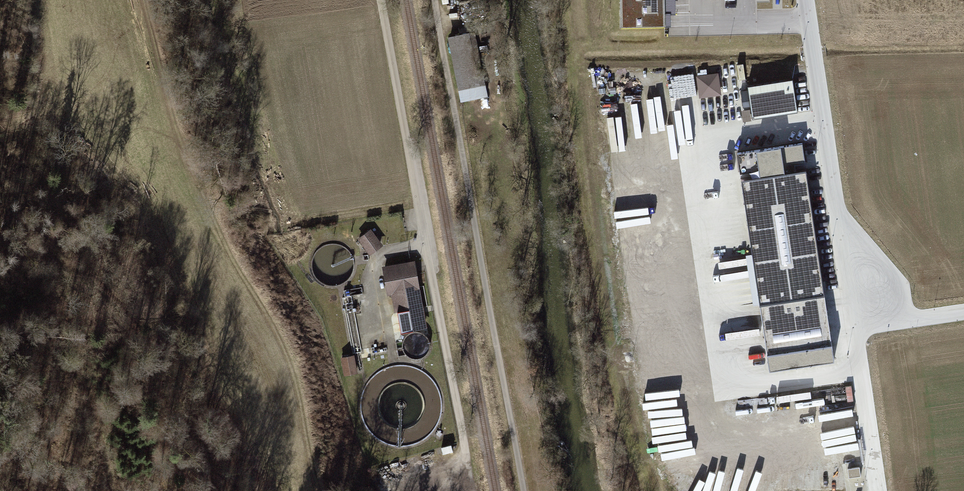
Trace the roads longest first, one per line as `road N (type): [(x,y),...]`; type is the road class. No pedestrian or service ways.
road 1 (track): [(321,489),(298,387),(274,319),(217,221),(142,0)]
road 2 (unclassified): [(437,474),(467,449),(384,0)]
road 3 (residential): [(809,0),(852,330)]

